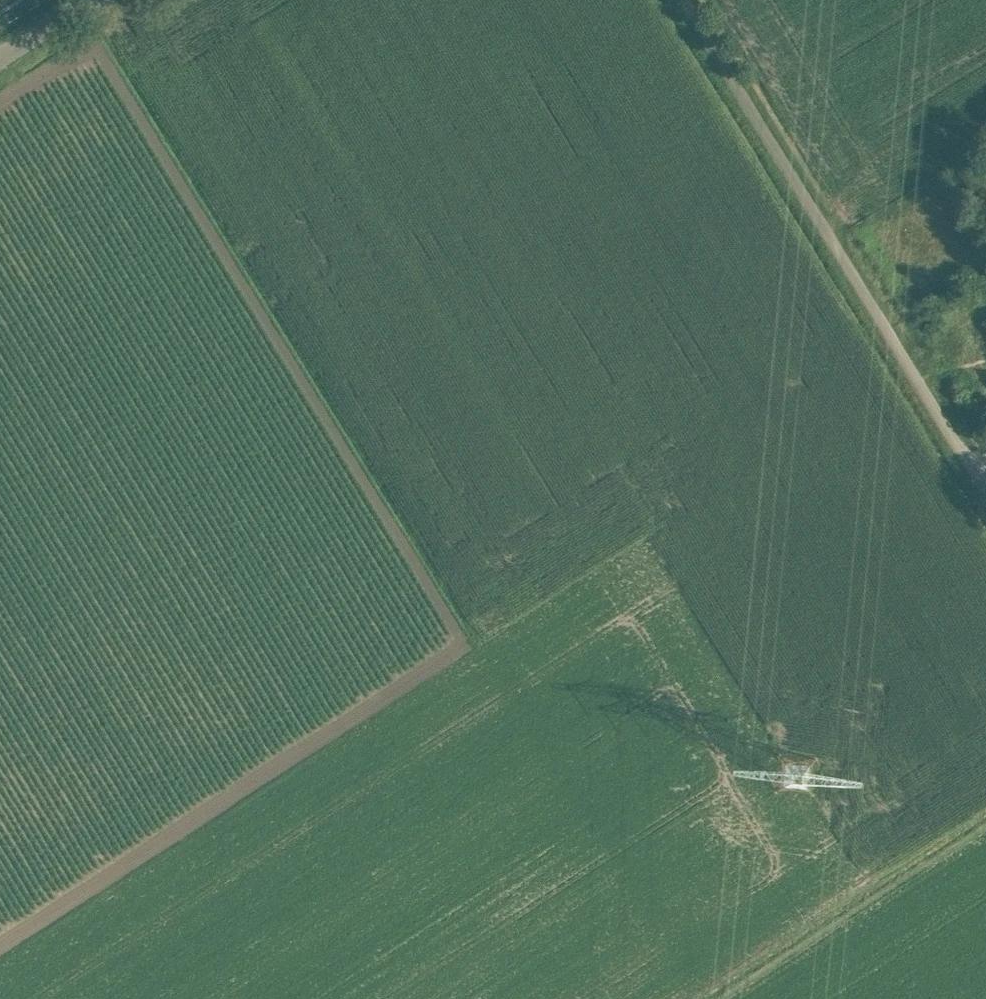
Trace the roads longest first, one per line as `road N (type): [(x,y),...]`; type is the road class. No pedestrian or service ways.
road 1 (unclassified): [(985,482),(686,0)]

